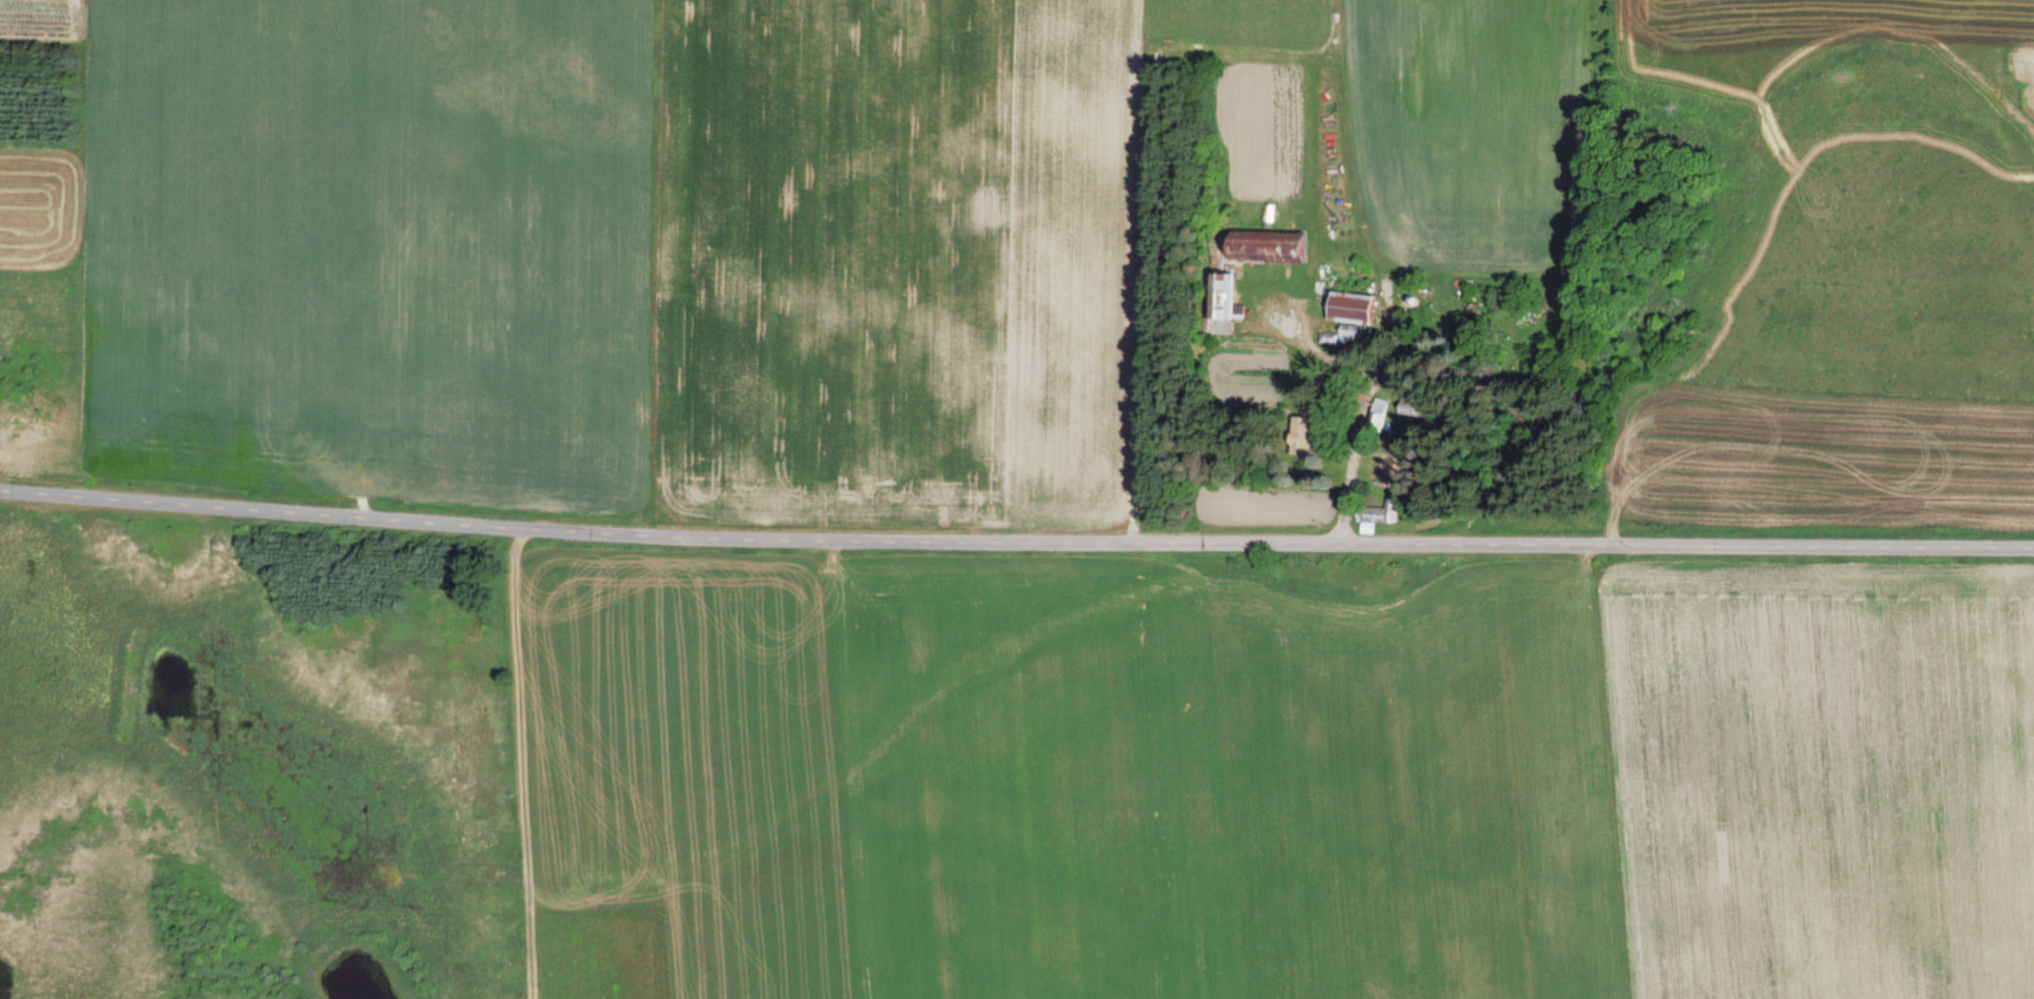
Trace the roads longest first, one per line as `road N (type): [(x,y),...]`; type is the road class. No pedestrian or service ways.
road 1 (residential): [(2033,545),(638,532),(0,484)]

